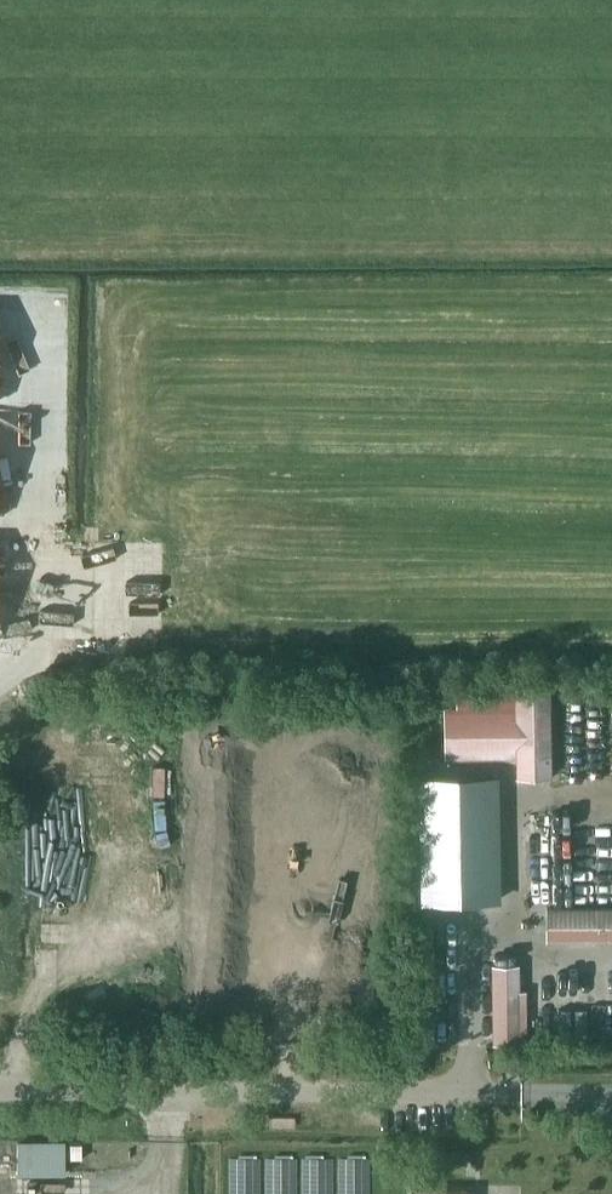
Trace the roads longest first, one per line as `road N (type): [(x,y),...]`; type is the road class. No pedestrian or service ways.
road 1 (unclassified): [(522,1094),(0,1090)]

